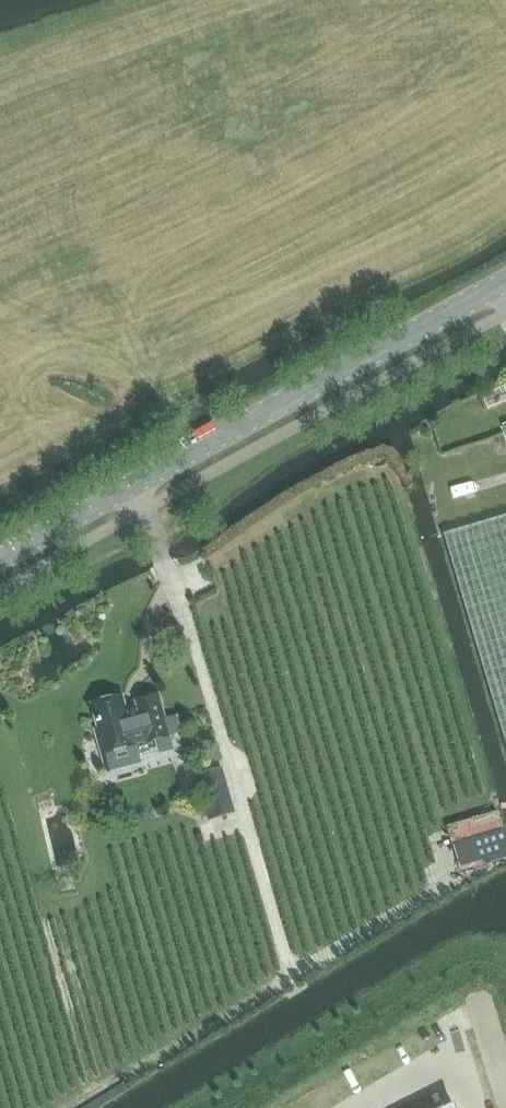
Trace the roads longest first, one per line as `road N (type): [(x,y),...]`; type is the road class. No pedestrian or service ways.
road 1 (tertiary): [(0,561),(505,282)]

